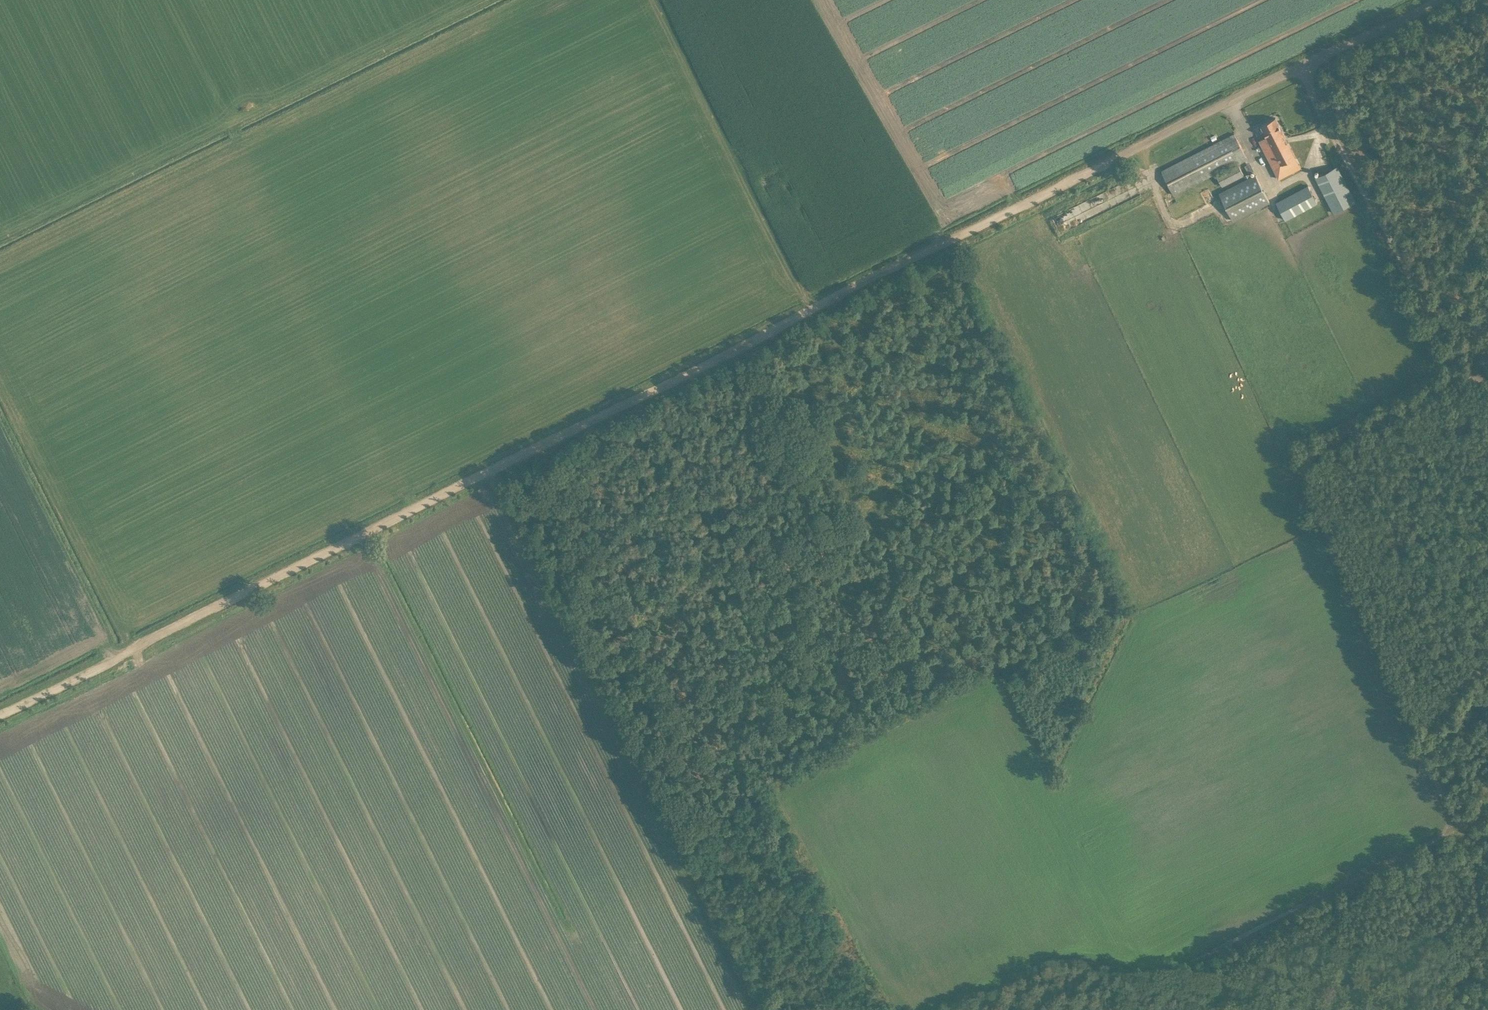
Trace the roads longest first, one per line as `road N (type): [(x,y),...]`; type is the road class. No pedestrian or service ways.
road 1 (unclassified): [(0,714),(1437,0)]
road 2 (track): [(1453,367),(1440,387),(1318,449),(1305,474),(1457,832)]
road 3 (track): [(0,243),(494,0)]
road 4 (track): [(684,870),(488,470)]
road 5 (track): [(1453,367),(1301,68)]
road 6 (track): [(114,658),(0,428)]

